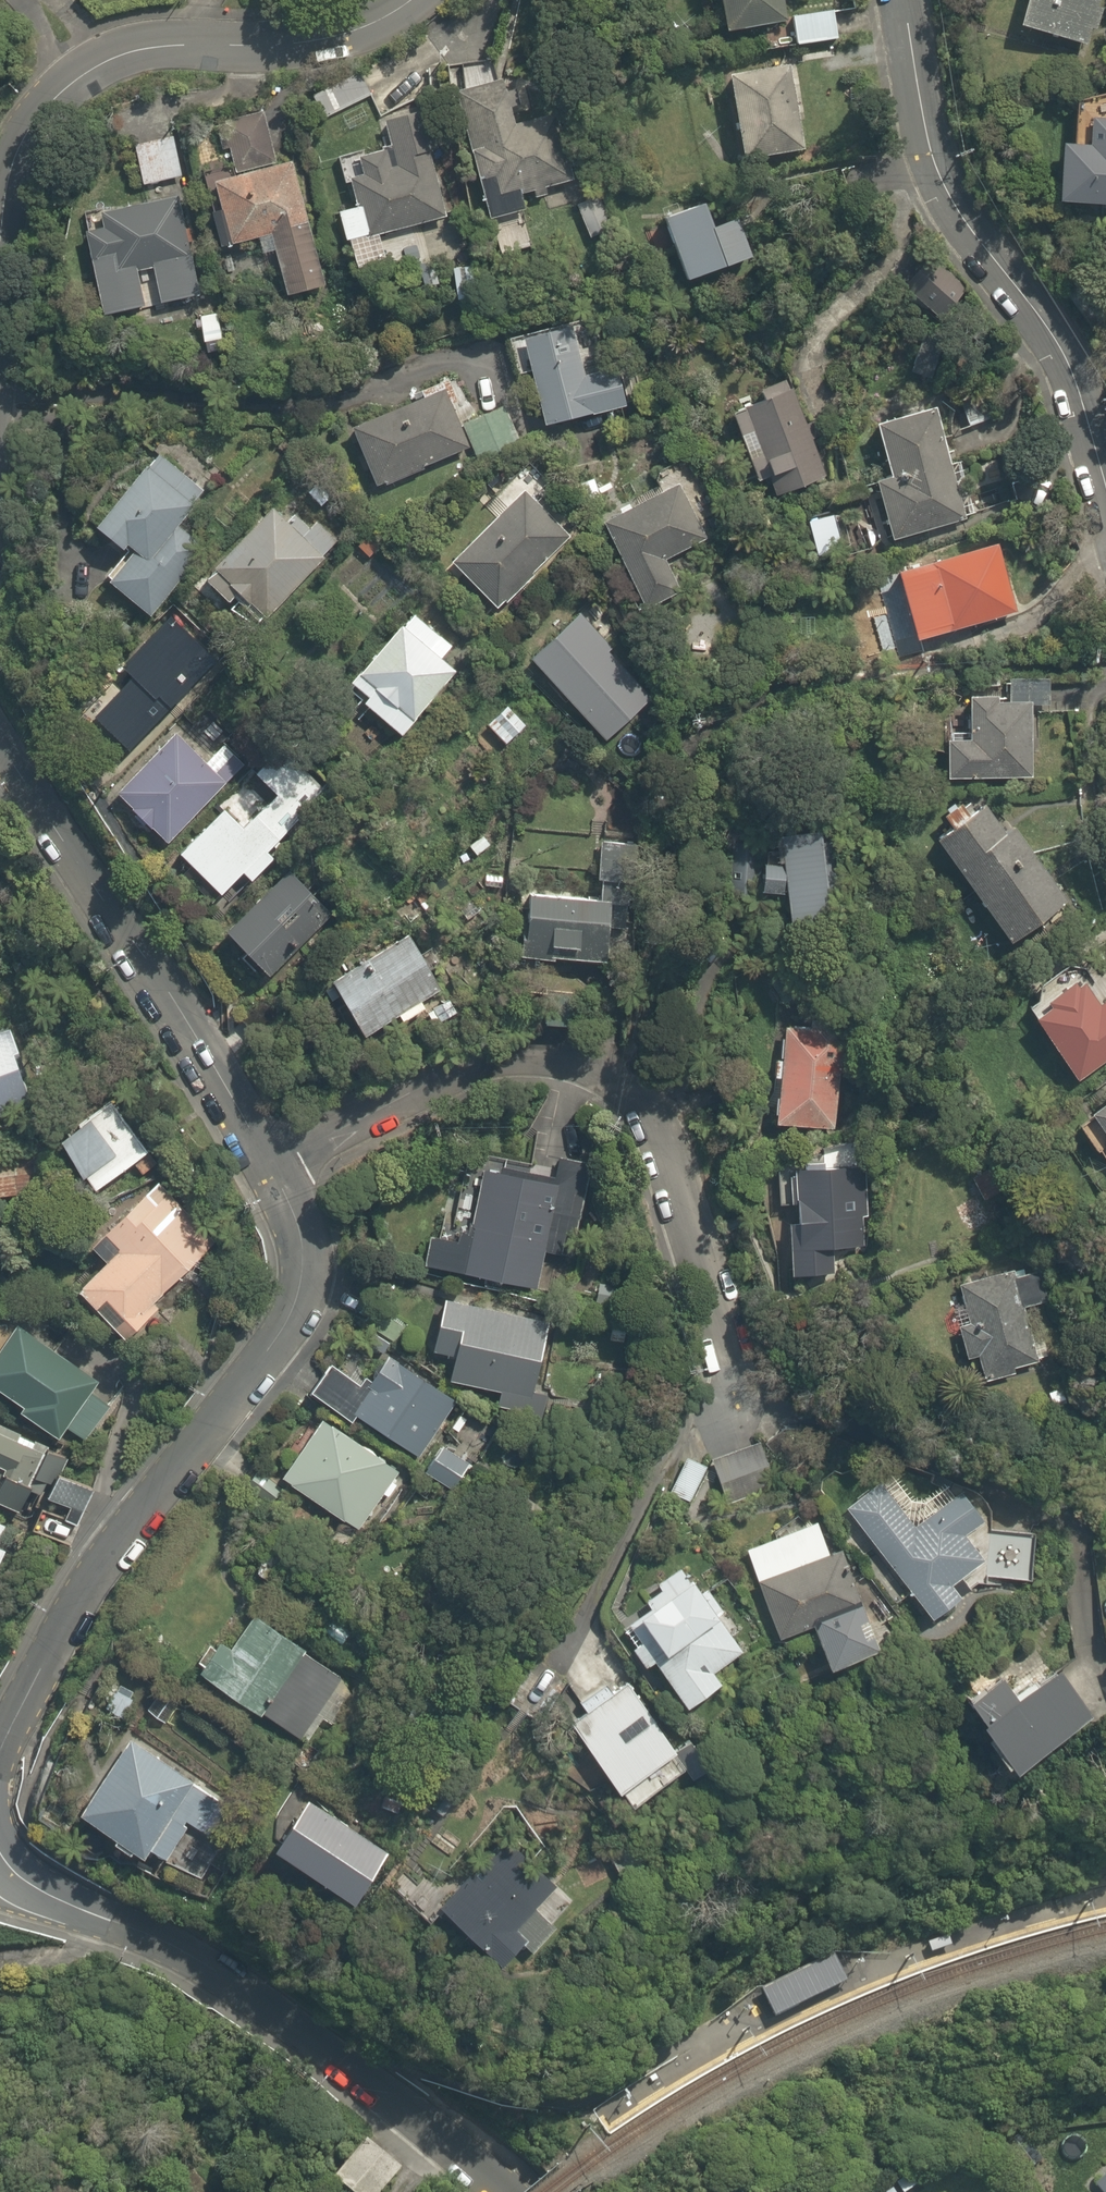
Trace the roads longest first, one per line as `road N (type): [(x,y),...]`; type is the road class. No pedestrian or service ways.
road 1 (residential): [(731,1439),(727,1364),(661,1118),(571,1050),(460,1067),(273,1182)]
road 2 (residential): [(273,1182),(316,1257),(297,1320),(47,1658),(0,1742)]
road 3 (residential): [(0,1876),(306,2031),(391,2085),(497,2191)]
road 4 (residential): [(0,257),(17,151),(35,115),(88,67),(144,48),(338,37),(406,0)]
road 5 (residential): [(902,0),(944,189),(1051,347),(1105,492)]
road 6 (residential): [(0,749),(273,1182)]

